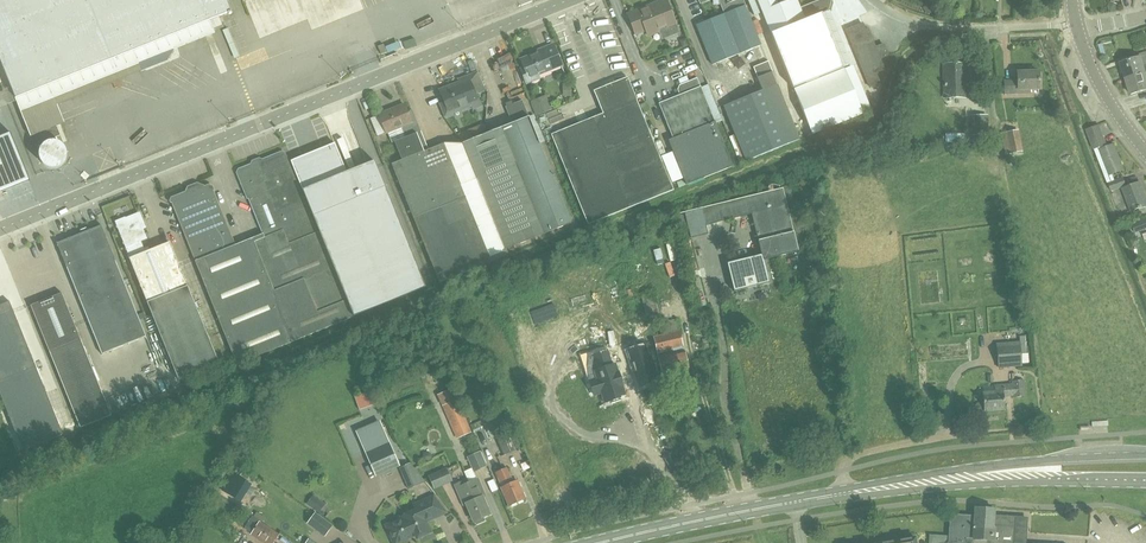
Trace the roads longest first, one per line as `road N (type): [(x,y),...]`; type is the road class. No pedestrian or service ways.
road 1 (unclassified): [(0,229),(571,0)]
road 2 (secondary): [(1145,456),(943,473),(853,494)]
road 3 (secondary): [(853,494),(1030,483),(1145,485)]
road 4 (secondary): [(599,542),(853,494)]
road 5 (residential): [(872,0),(946,28),(1075,22)]
road 6 (tertiary): [(1145,152),(1103,89),(1078,29)]

